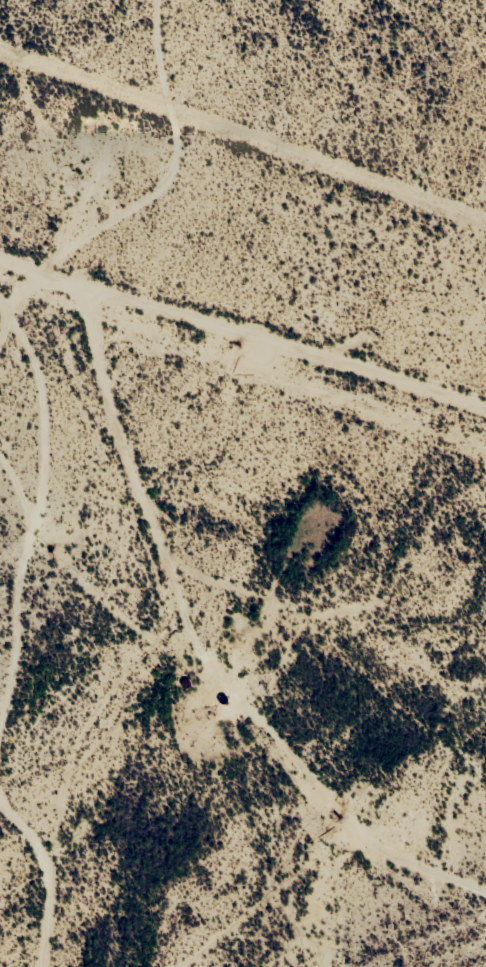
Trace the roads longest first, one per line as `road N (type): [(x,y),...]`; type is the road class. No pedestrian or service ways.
road 1 (track): [(485,392),(382,348),(0,234)]

